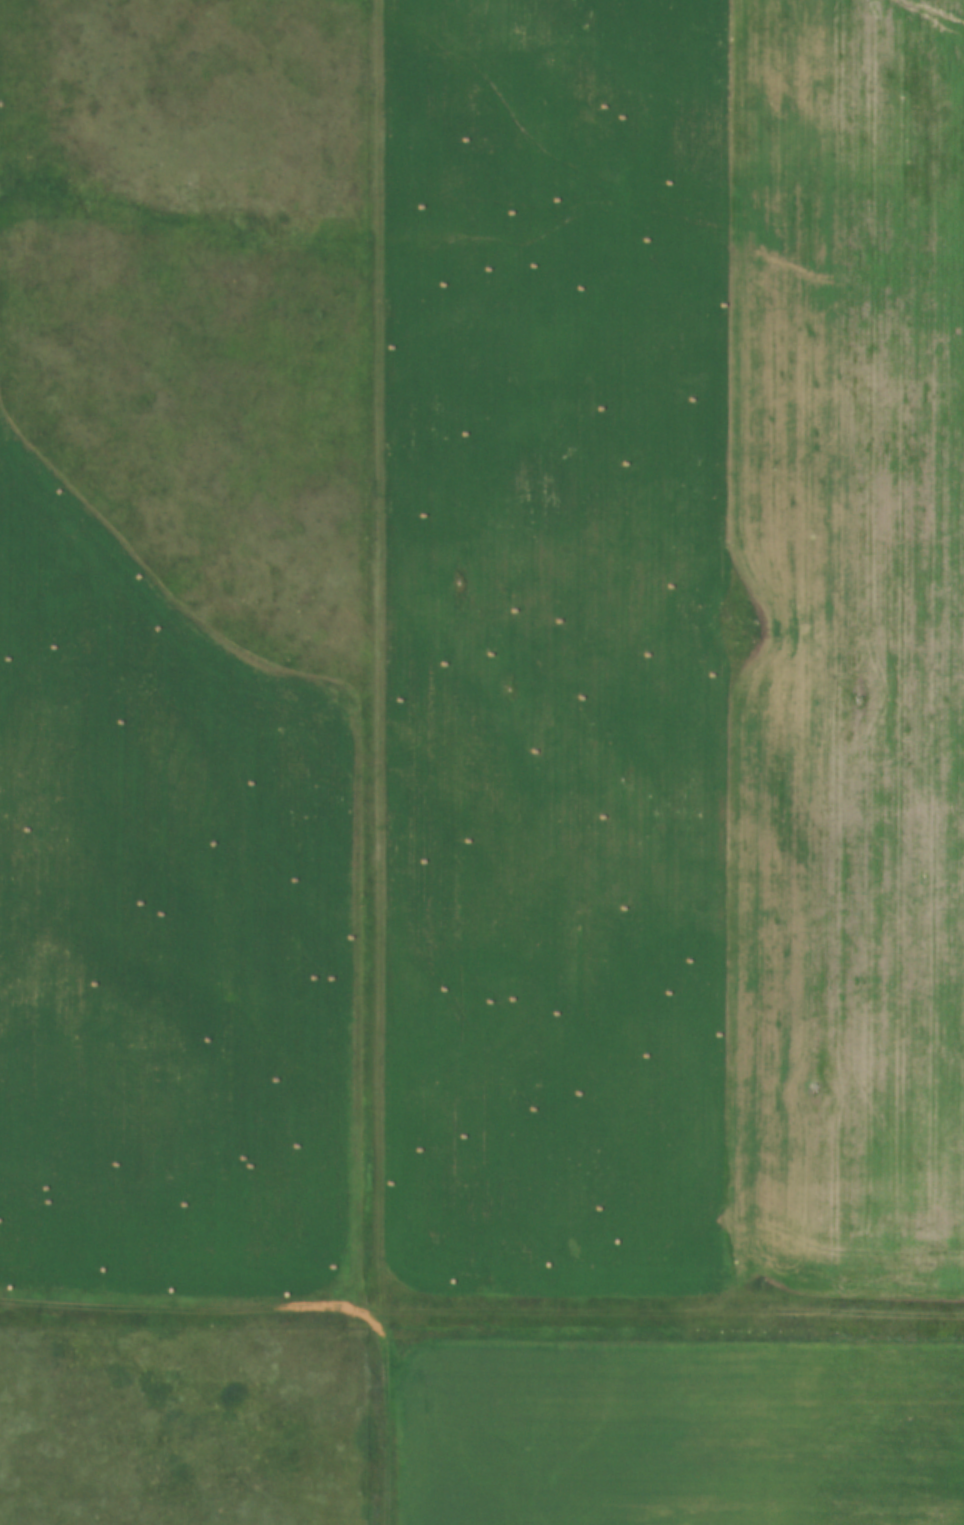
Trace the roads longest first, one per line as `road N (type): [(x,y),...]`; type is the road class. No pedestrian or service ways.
road 1 (track): [(0,1309),(47,1323),(368,1324),(379,1338),(385,1524)]

